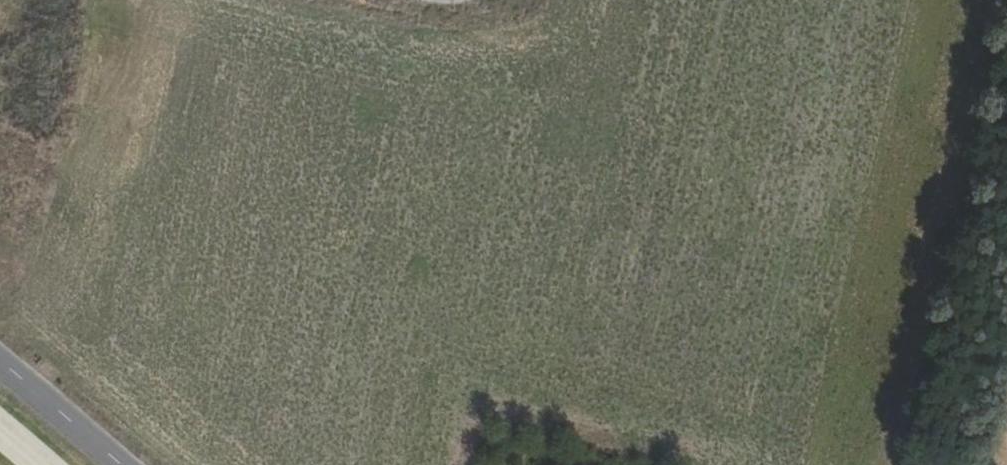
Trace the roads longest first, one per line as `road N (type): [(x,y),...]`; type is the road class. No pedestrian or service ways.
road 1 (unclassified): [(123,464),(0,360)]

